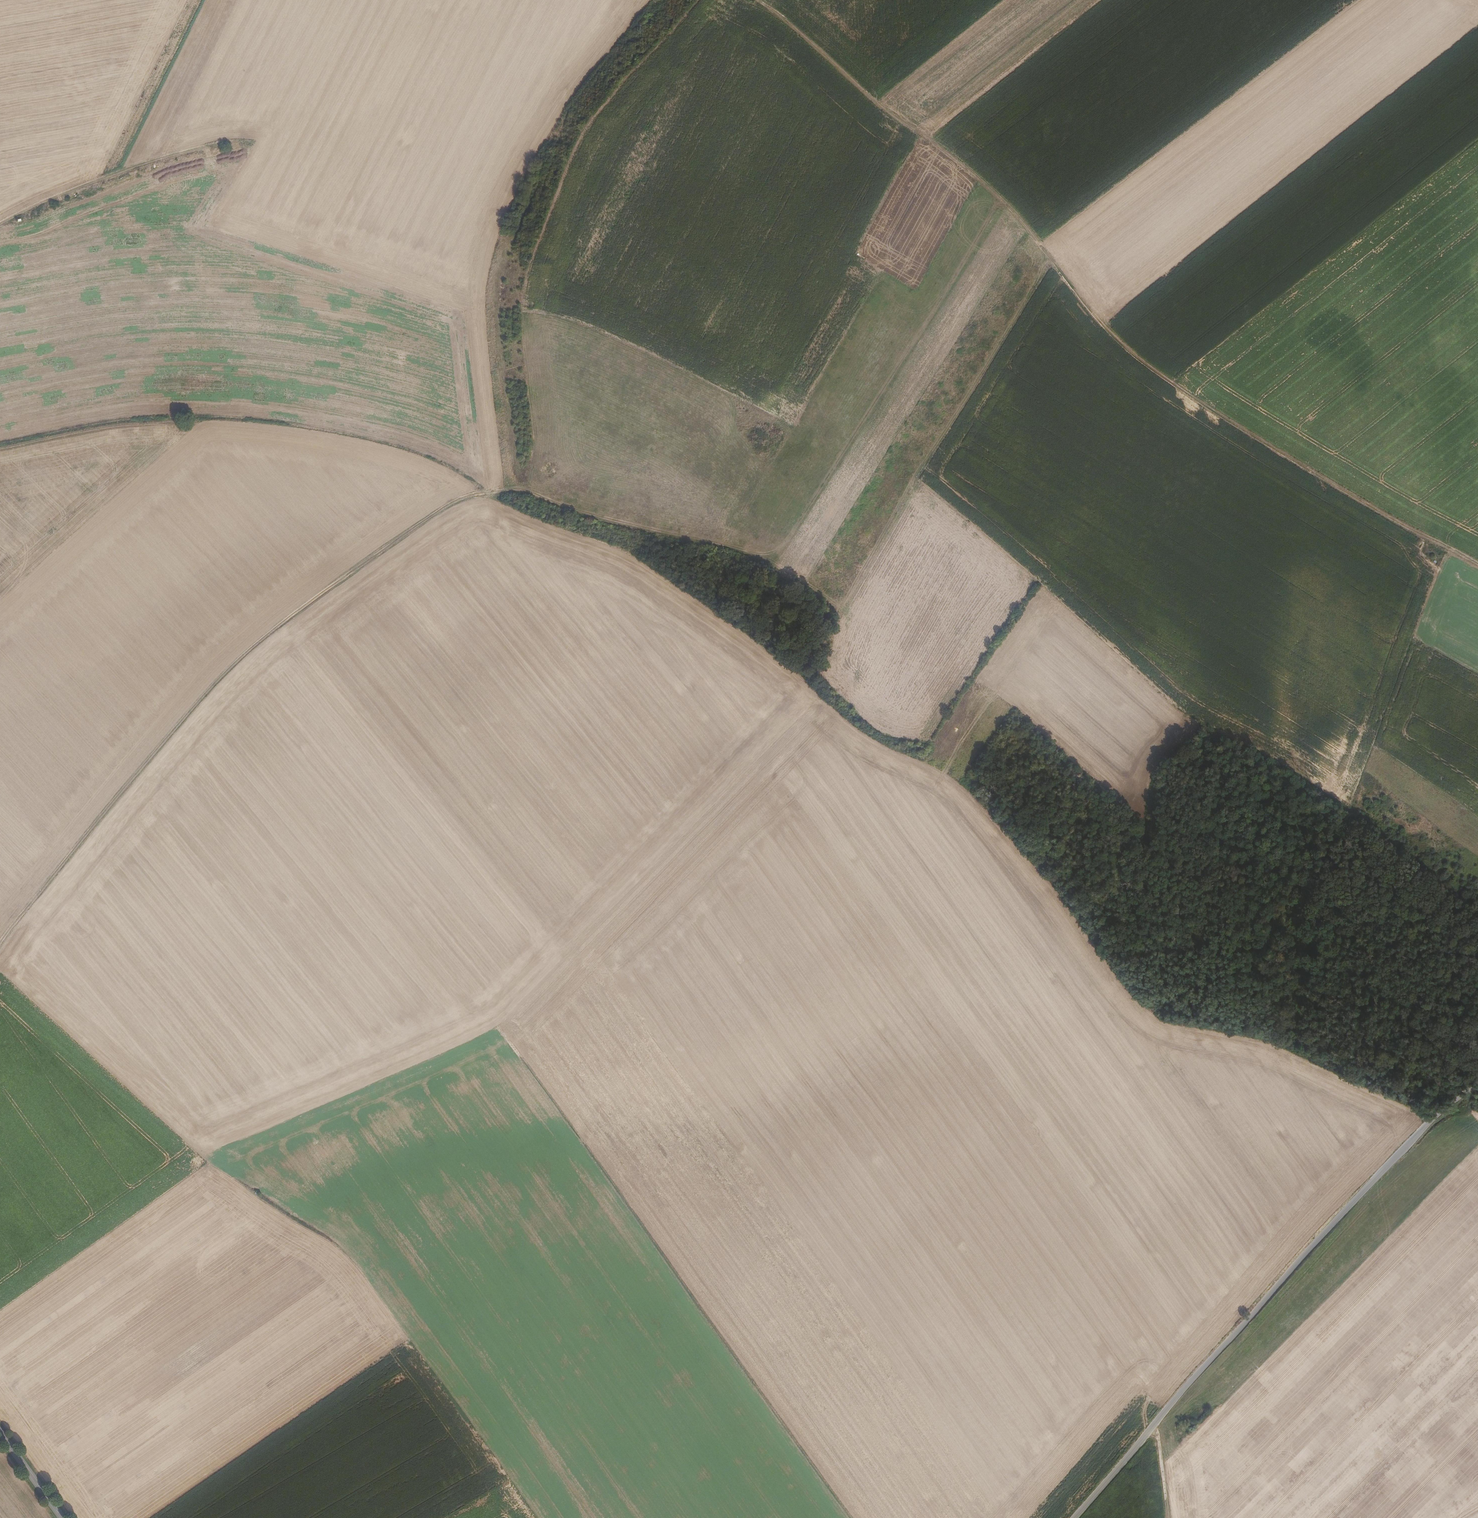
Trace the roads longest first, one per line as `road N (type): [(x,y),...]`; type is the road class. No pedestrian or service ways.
road 1 (track): [(0,944),(245,653),(470,494),(523,485),(569,508),(720,544),(776,565),(830,605)]
road 2 (track): [(752,0),(793,25),(1018,210),(1140,353),(1477,558)]
road 3 (track): [(936,763),(1021,846),(1151,1007),(1184,1026),(1270,1041),(1434,1119)]
road 4 (track): [(494,1033),(851,1517)]
road 5 (unclassified): [(1076,1517),(1353,1202),(1477,1085)]
road 6 (track): [(0,230),(120,179),(242,149)]

